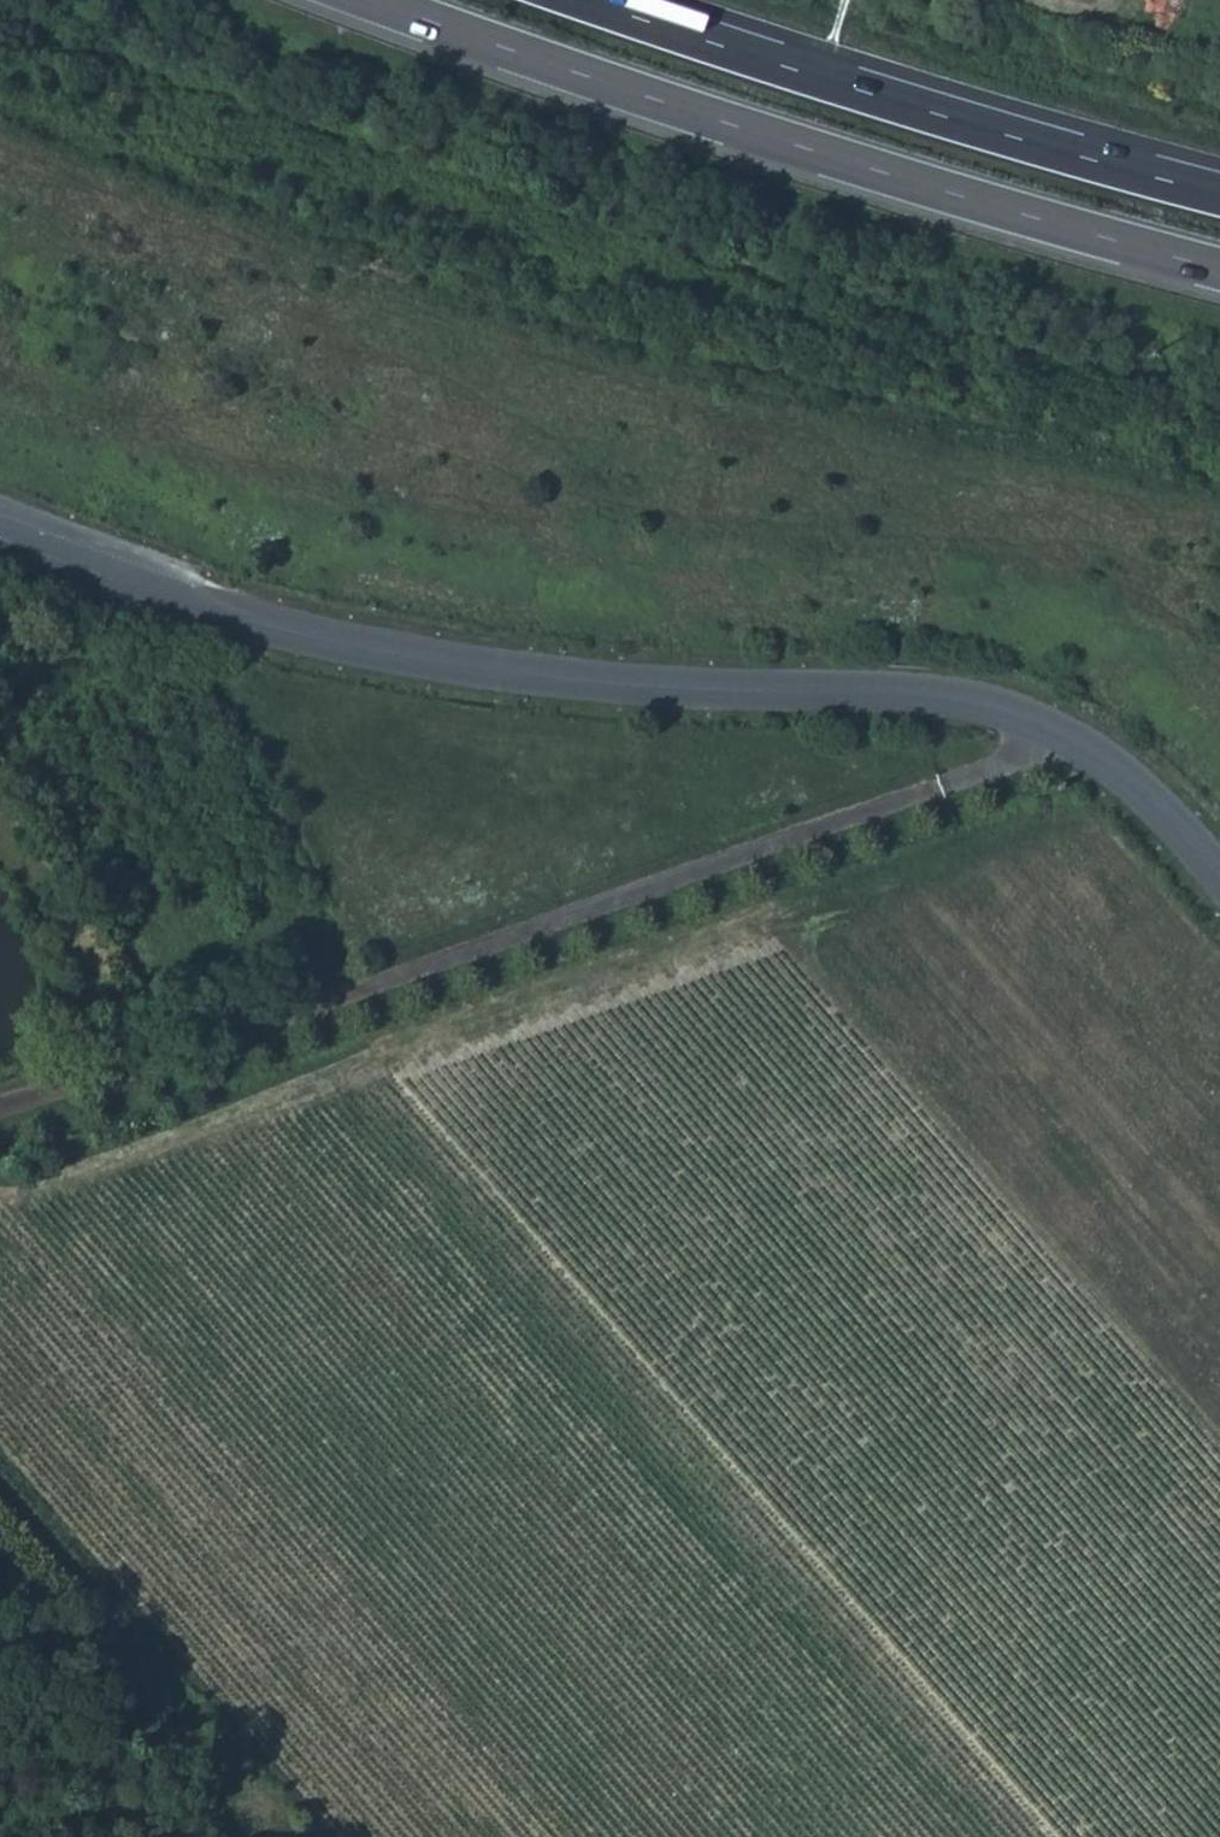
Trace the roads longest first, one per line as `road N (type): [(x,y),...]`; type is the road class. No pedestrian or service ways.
road 1 (trunk): [(370,0),(723,122),(1219,269)]
road 2 (trunk): [(1219,195),(584,0)]
road 3 (track): [(303,1836),(0,1480)]

